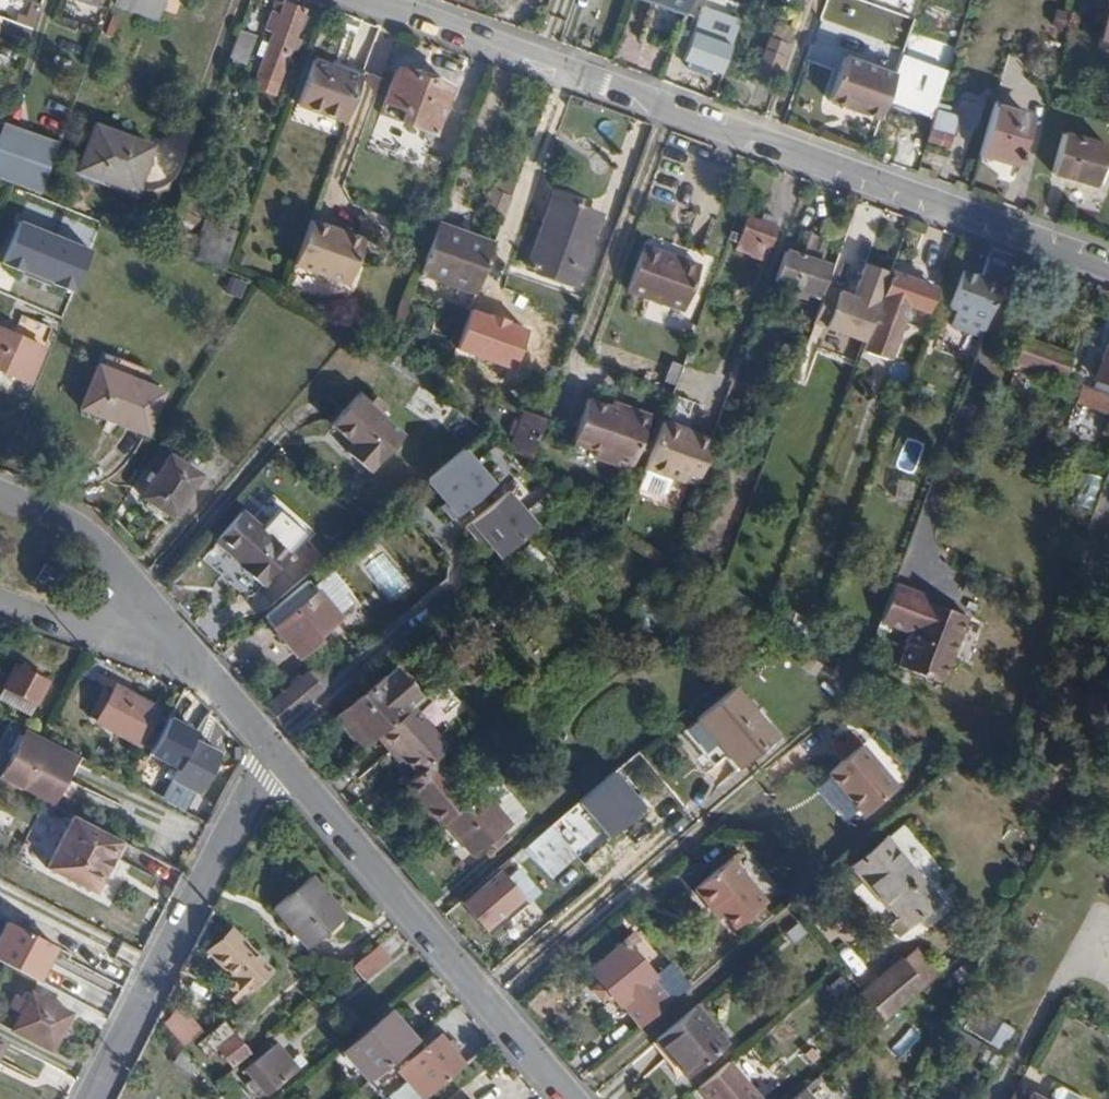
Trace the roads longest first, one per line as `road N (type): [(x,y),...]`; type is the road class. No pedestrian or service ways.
road 1 (residential): [(1108,266),(375,0)]
road 2 (residential): [(573,1098),(275,754)]
road 3 (residential): [(94,1098),(275,754)]
road 4 (residential): [(163,624),(86,532),(0,497)]
road 5 (residential): [(275,754),(163,624)]
road 6 (residential): [(0,599),(56,618),(163,624)]

